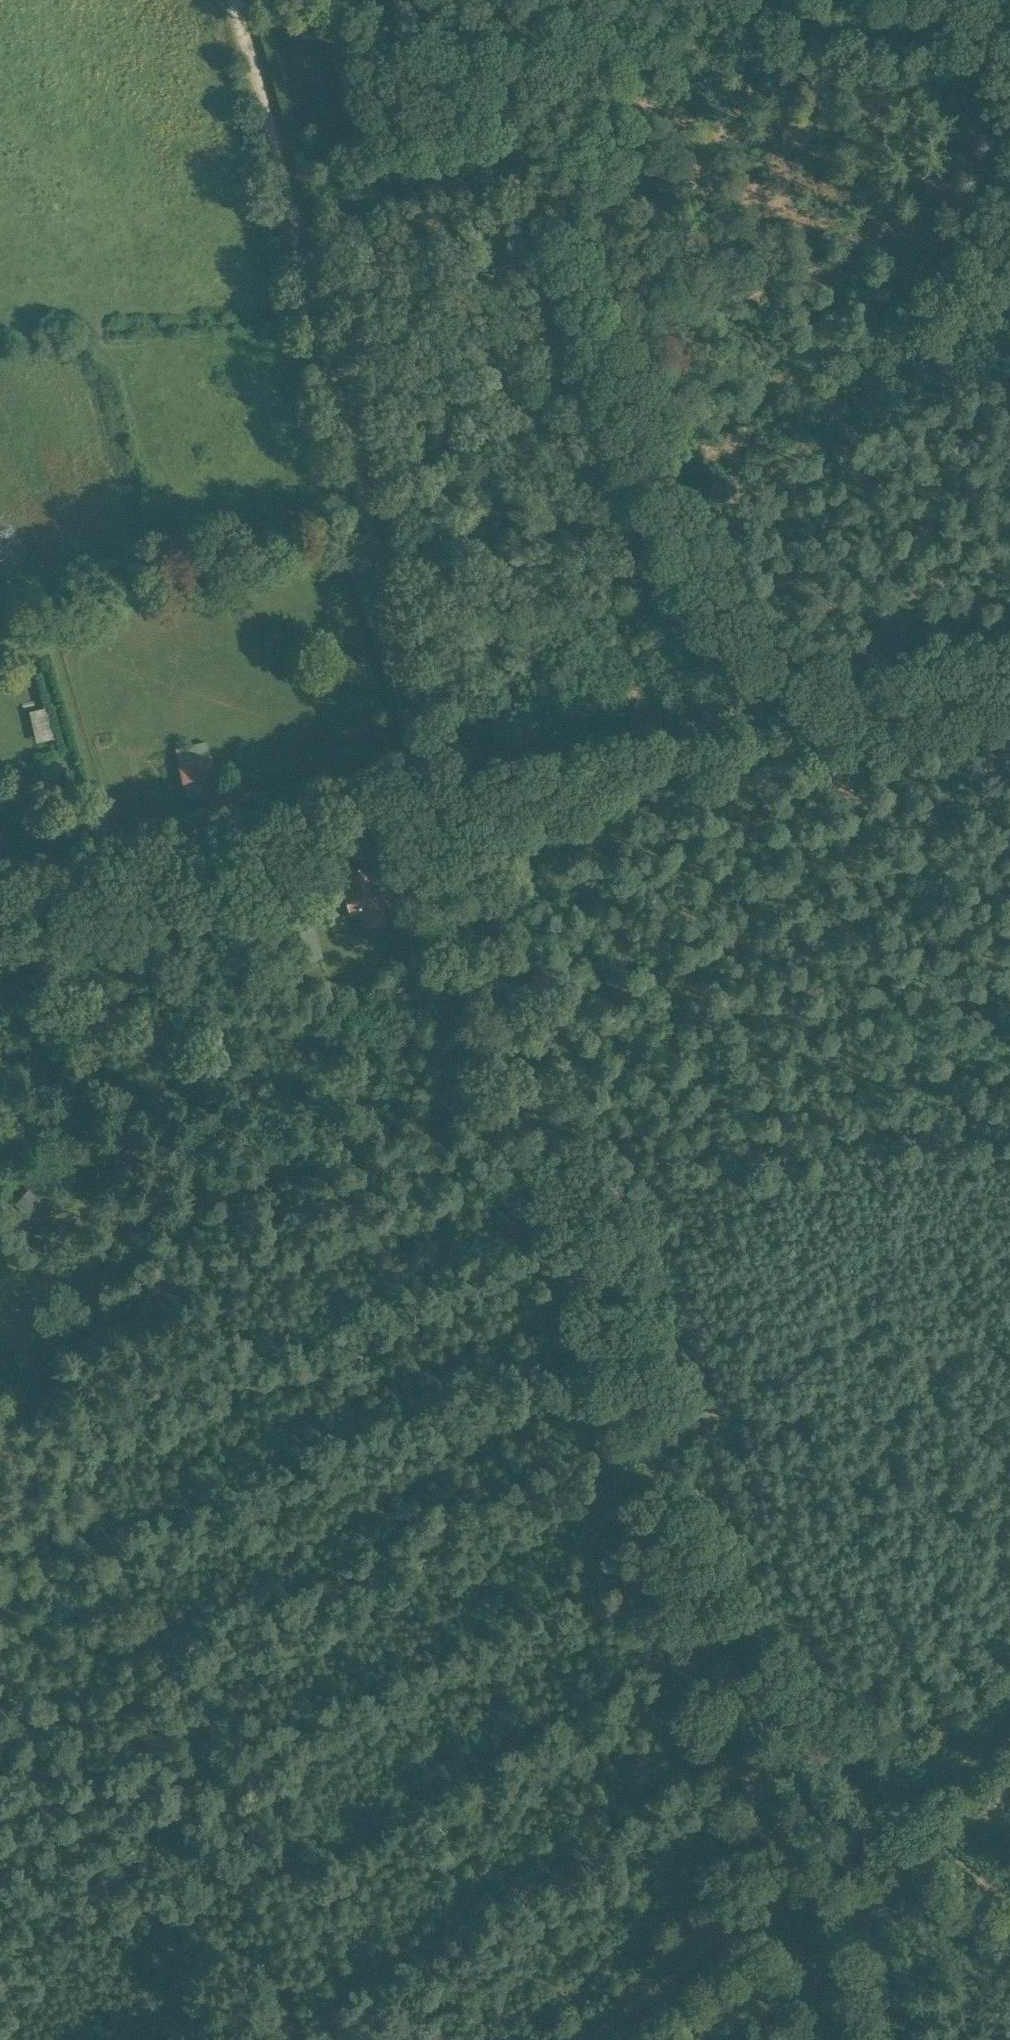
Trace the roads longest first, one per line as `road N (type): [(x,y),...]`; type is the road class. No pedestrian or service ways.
road 1 (track): [(829,2039),(447,800),(235,0)]
road 2 (track): [(0,926),(447,800),(1009,686)]
road 3 (track): [(0,1024),(34,1026),(73,1048),(148,1144),(182,1168),(213,1168),(442,1074),(525,1053)]
road 4 (track): [(559,2039),(776,1869),(1009,1701)]
road 5 (track): [(712,1656),(1009,1884)]

